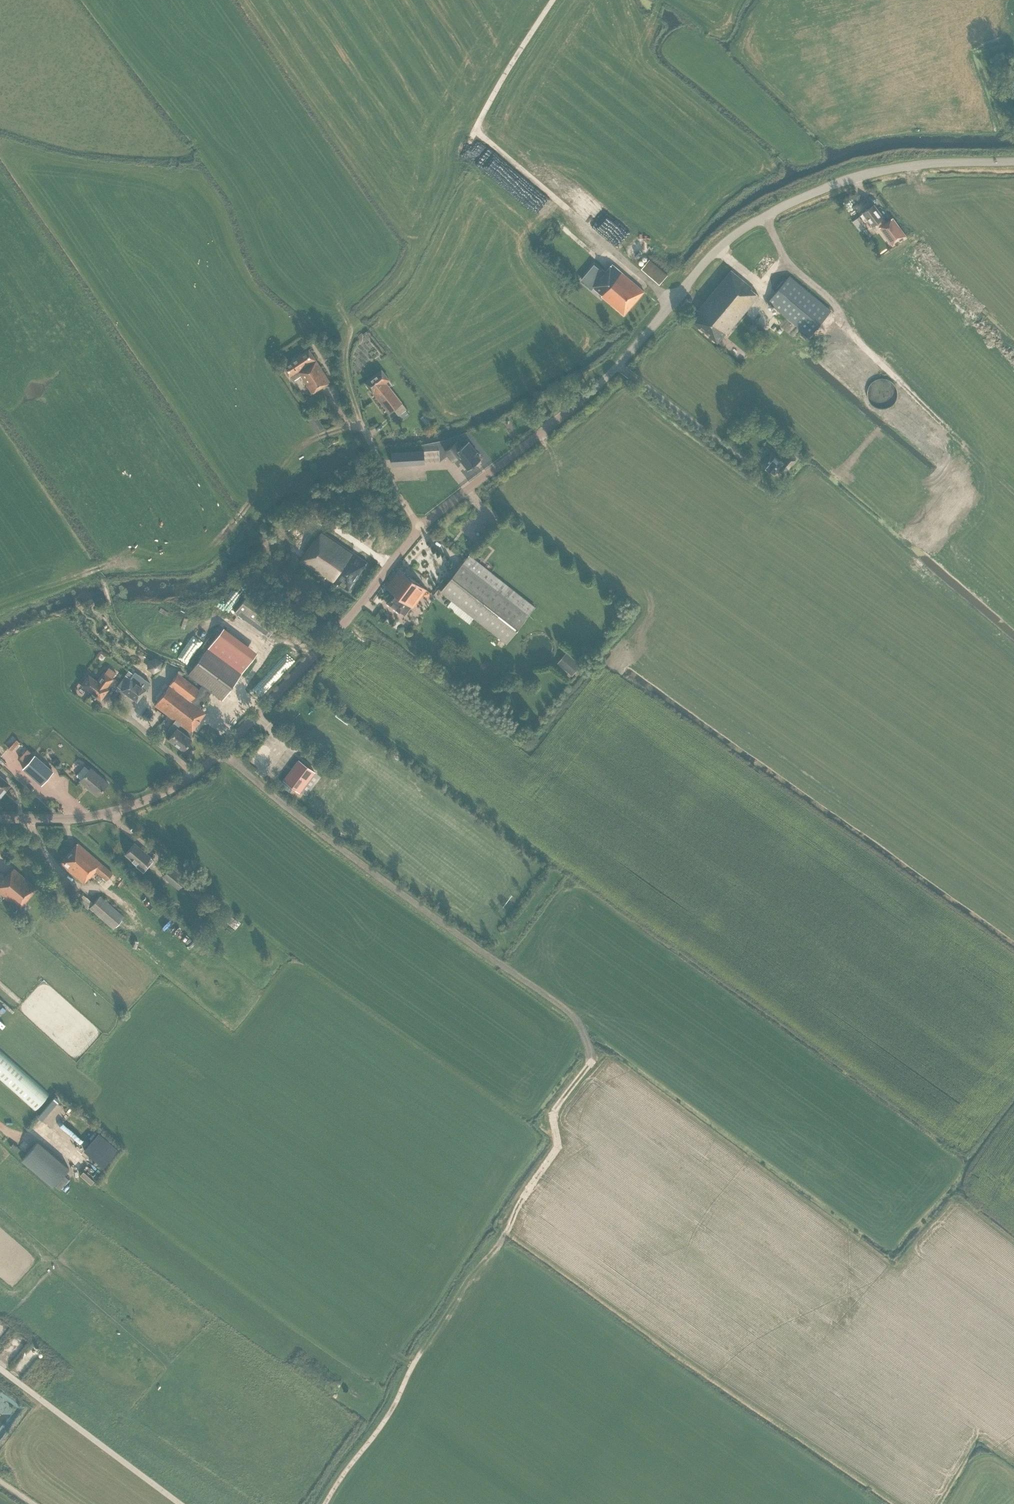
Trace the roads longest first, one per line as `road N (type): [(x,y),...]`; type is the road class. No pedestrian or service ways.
road 1 (tertiary): [(0,821),(79,821),(129,810),(170,794),(220,757),(338,632),(420,527),(619,365),(719,247),(754,221),(872,172),(1013,161)]
road 2 (track): [(325,1503),(511,1224),(557,1148),(551,1114),(591,1065),(580,1022),(220,757)]
road 3 (track): [(674,300),(476,131),(553,0)]
road 4 (track): [(352,329),(408,267),(476,131)]
road 5 (track): [(420,527),(392,486),(351,393),(346,316)]
road 6 (track): [(0,1369),(182,1503)]
road 7 (track): [(128,719),(174,660),(133,638),(110,604)]

